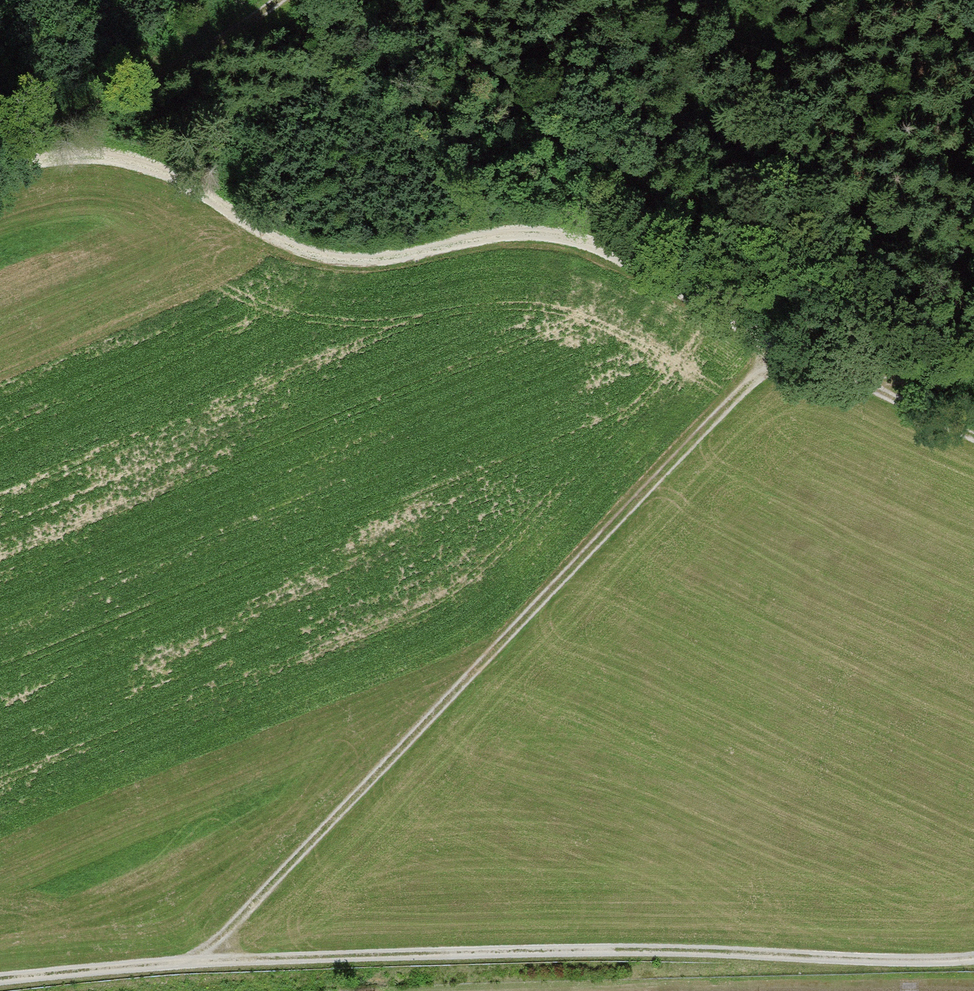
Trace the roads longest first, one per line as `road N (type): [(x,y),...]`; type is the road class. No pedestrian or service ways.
road 1 (track): [(0,170),(52,155),(122,158),(329,261),(393,262),(544,238),(589,250),(784,352),(973,438)]
road 2 (track): [(973,962),(690,956),(193,969),(0,985)]
road 3 (track): [(193,969),(784,352)]
road 4 (track): [(275,0),(52,155)]

